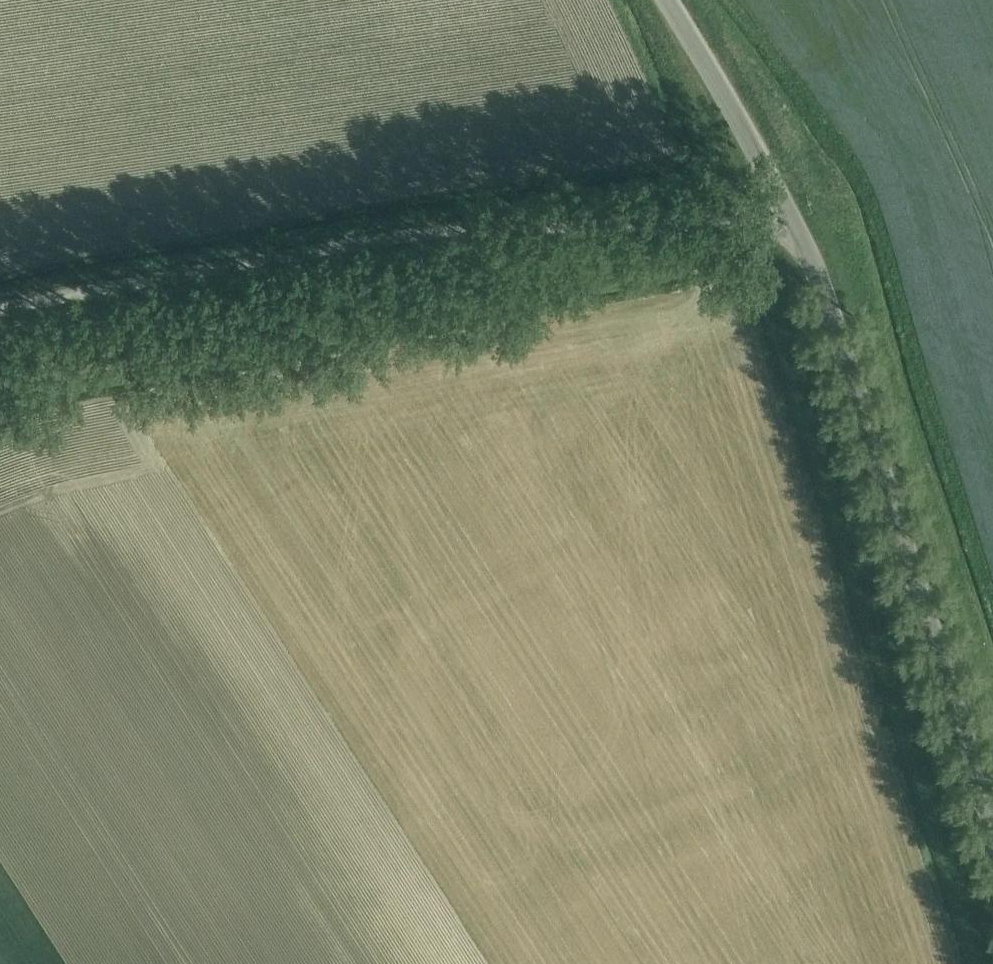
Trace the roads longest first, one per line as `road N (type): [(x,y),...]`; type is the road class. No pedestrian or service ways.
road 1 (unclassified): [(0,312),(433,232),(789,218)]
road 2 (unclassified): [(992,831),(834,325),(789,218)]
road 3 (unclassified): [(789,218),(668,0)]

